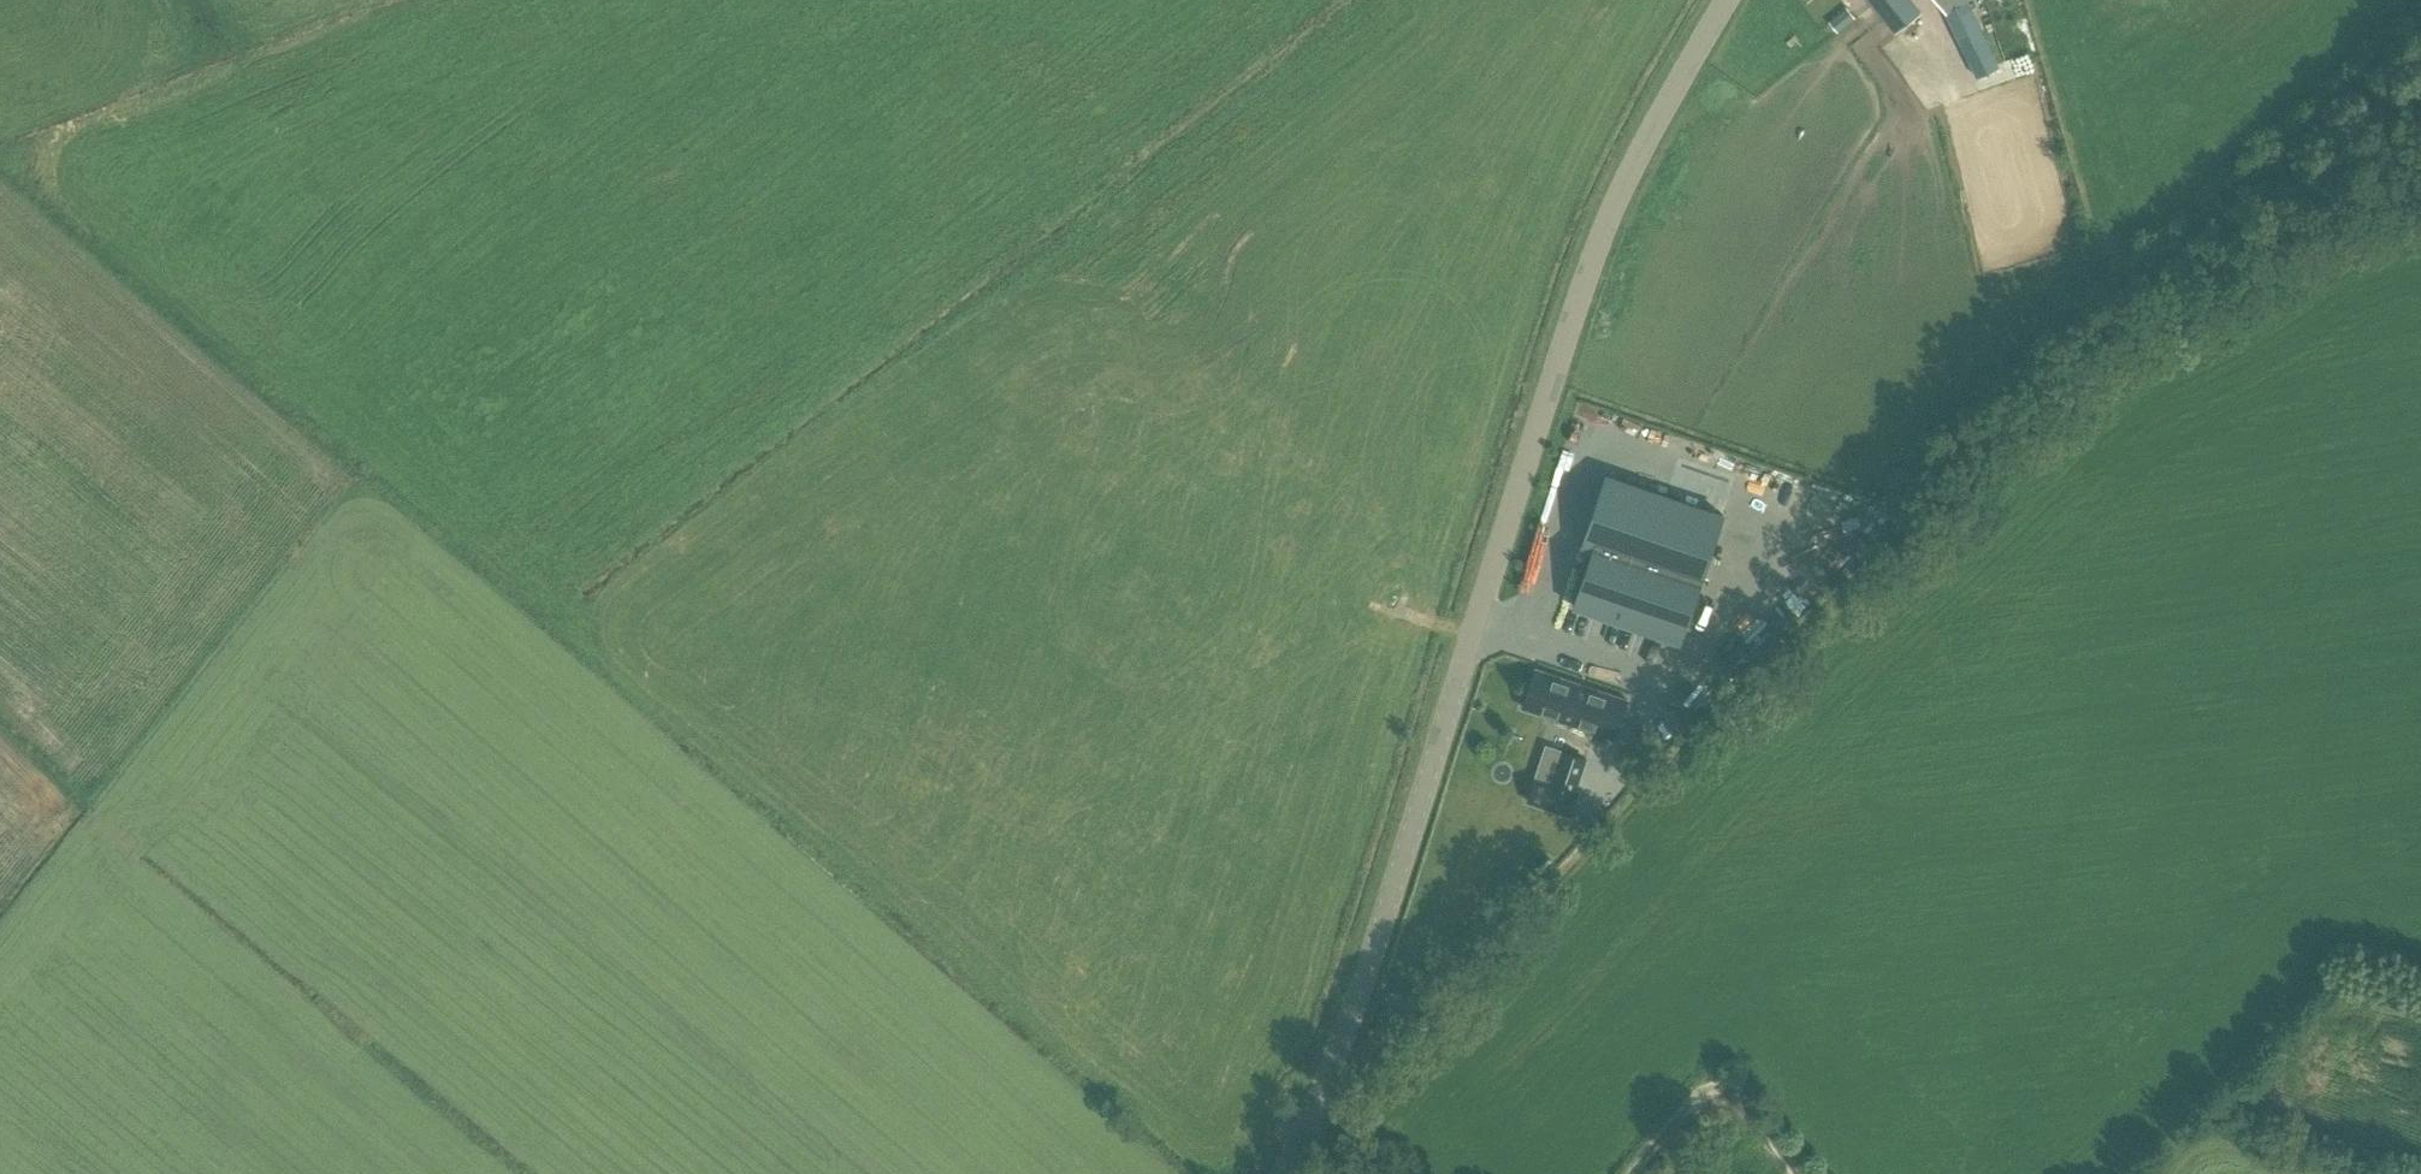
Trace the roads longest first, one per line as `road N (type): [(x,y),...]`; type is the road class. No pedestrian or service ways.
road 1 (tertiary): [(1284,1173),(1316,1117),(1578,310),(1623,197),(1731,0)]

